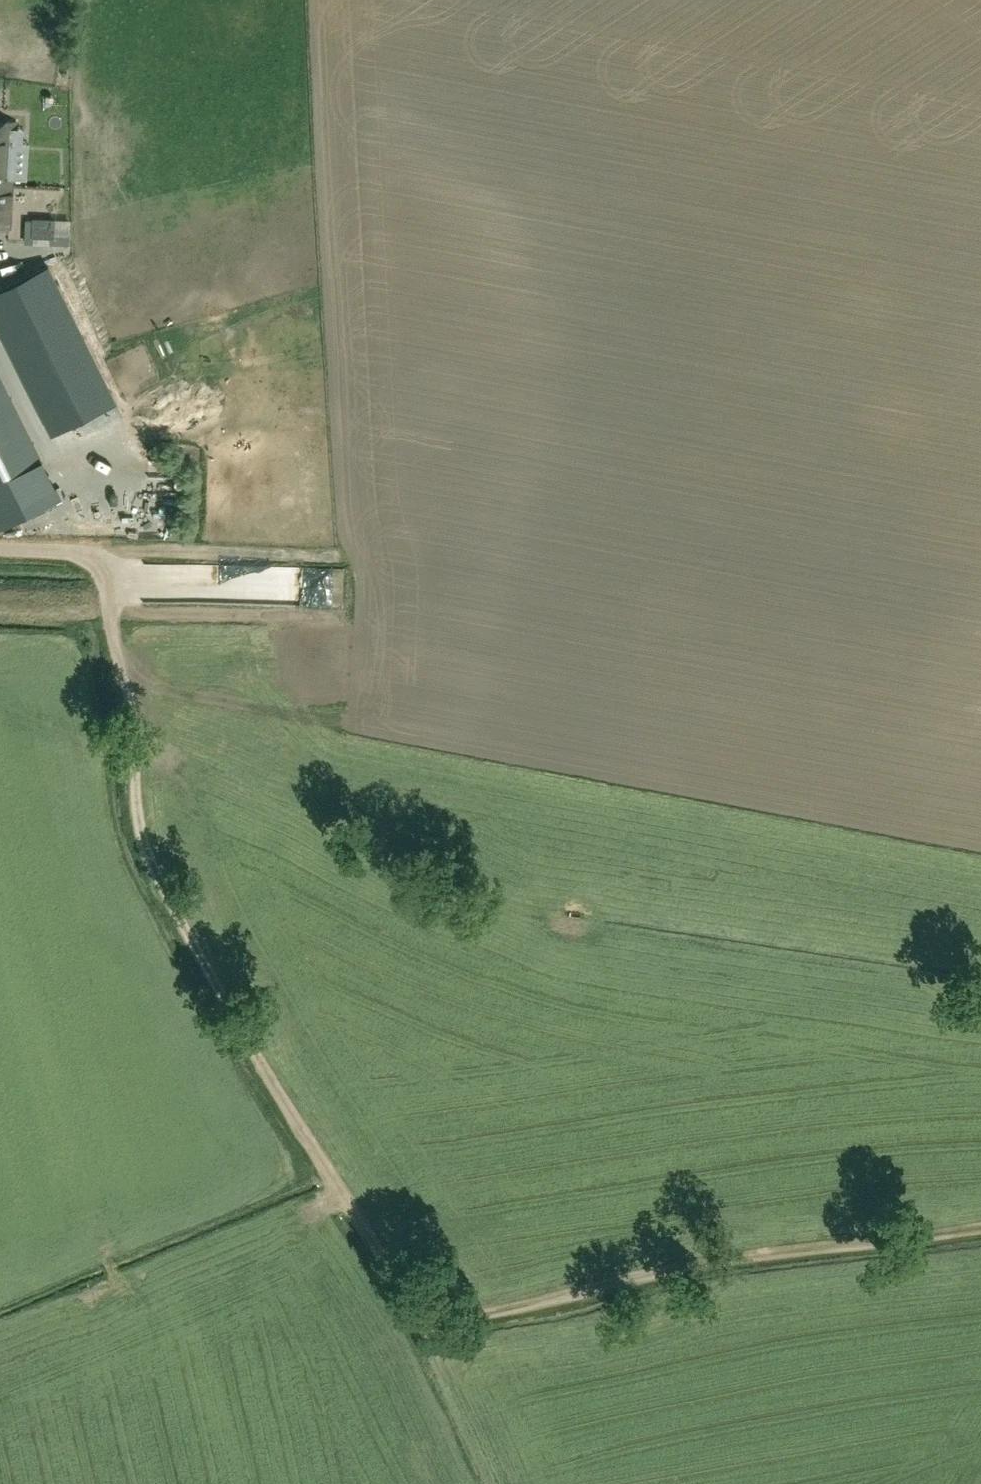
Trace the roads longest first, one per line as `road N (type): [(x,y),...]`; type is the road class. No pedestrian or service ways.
road 1 (track): [(111,629),(136,731),(137,809),(154,867),(300,1126),(420,1303),(477,1315),(707,1262),(980,1228)]

